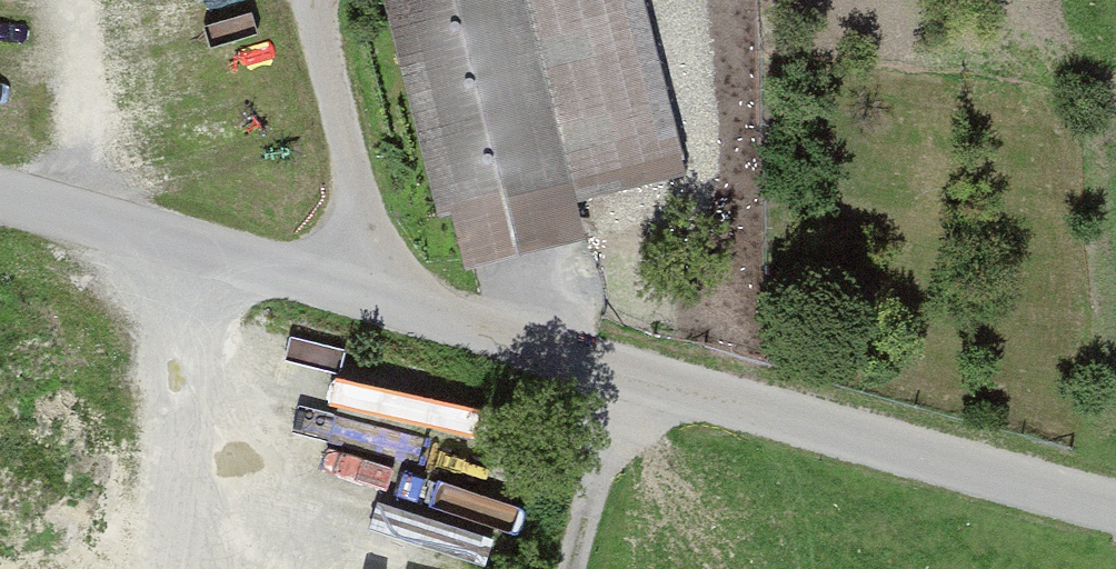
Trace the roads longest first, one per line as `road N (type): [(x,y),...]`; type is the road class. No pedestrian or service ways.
road 1 (residential): [(0,197),(629,376)]
road 2 (unclassified): [(629,376),(1115,508)]
road 3 (track): [(205,251),(146,568)]
road 4 (track): [(629,376),(574,568)]

